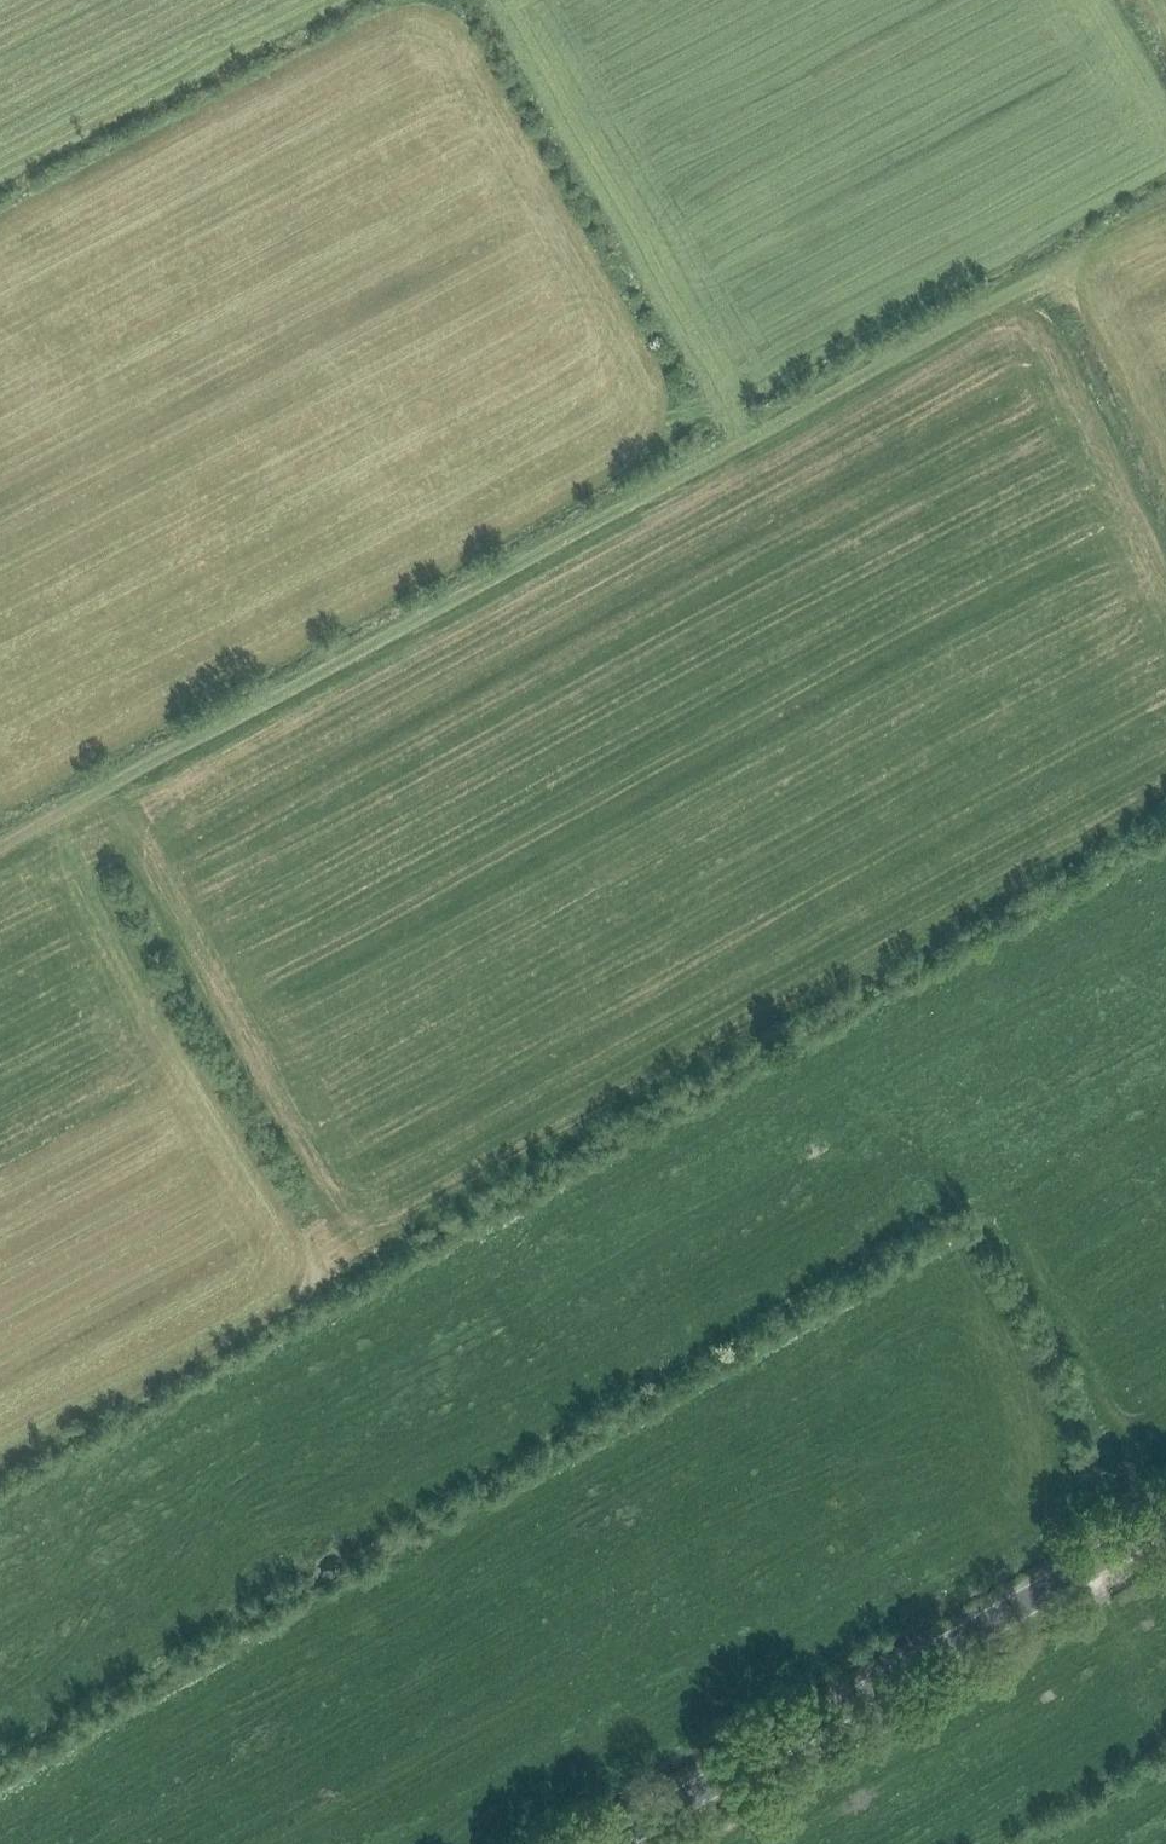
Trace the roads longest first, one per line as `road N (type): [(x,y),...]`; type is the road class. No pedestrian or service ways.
road 1 (tertiary): [(627,1843),(1165,1533)]

